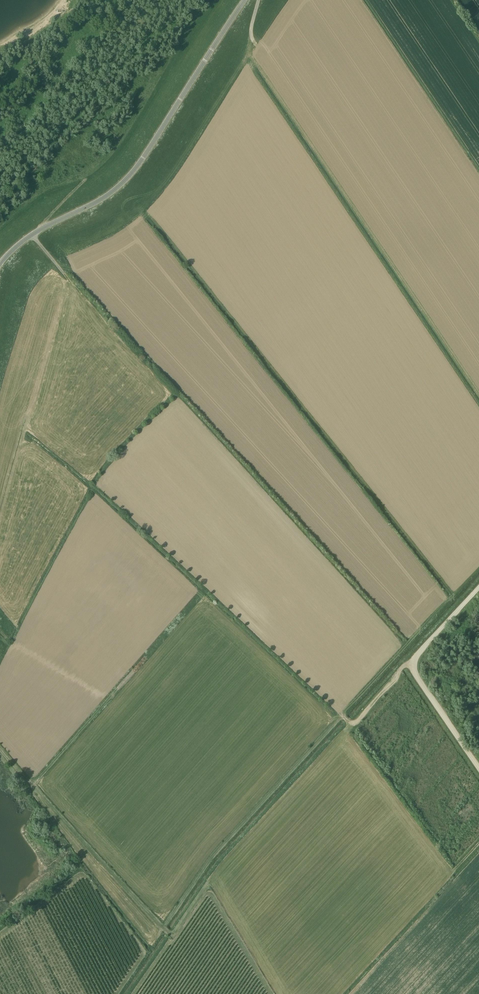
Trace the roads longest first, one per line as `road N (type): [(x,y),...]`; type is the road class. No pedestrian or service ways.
road 1 (tertiary): [(0,265),(36,231),(129,177),(245,0)]
road 2 (unclassified): [(478,778),(406,662),(478,579)]

